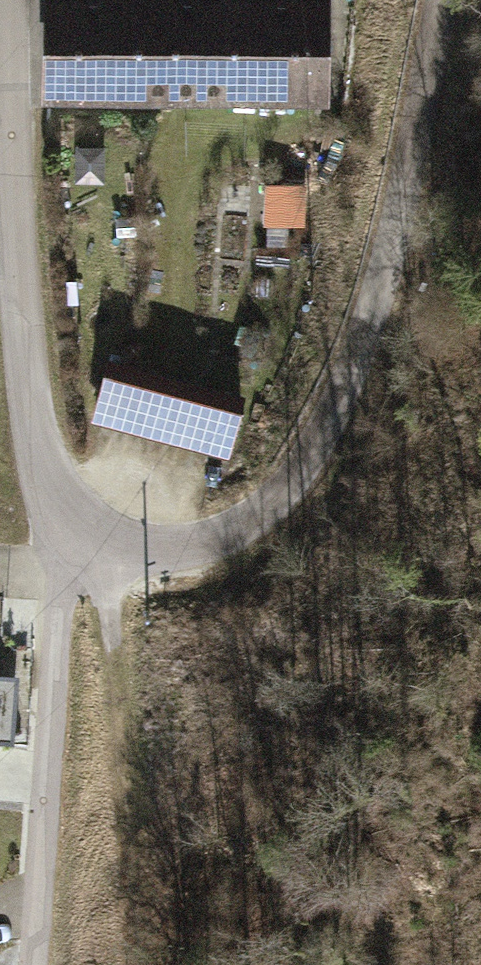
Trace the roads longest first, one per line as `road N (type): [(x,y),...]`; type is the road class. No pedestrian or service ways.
road 1 (unclassified): [(60,526),(116,560),(220,539),(282,474),(339,390),(404,242),(453,0)]
road 2 (residential): [(2,0),(6,273),(22,409),(60,526)]
road 3 (residential): [(60,526),(12,964)]
road 4 (track): [(116,560),(133,964)]

